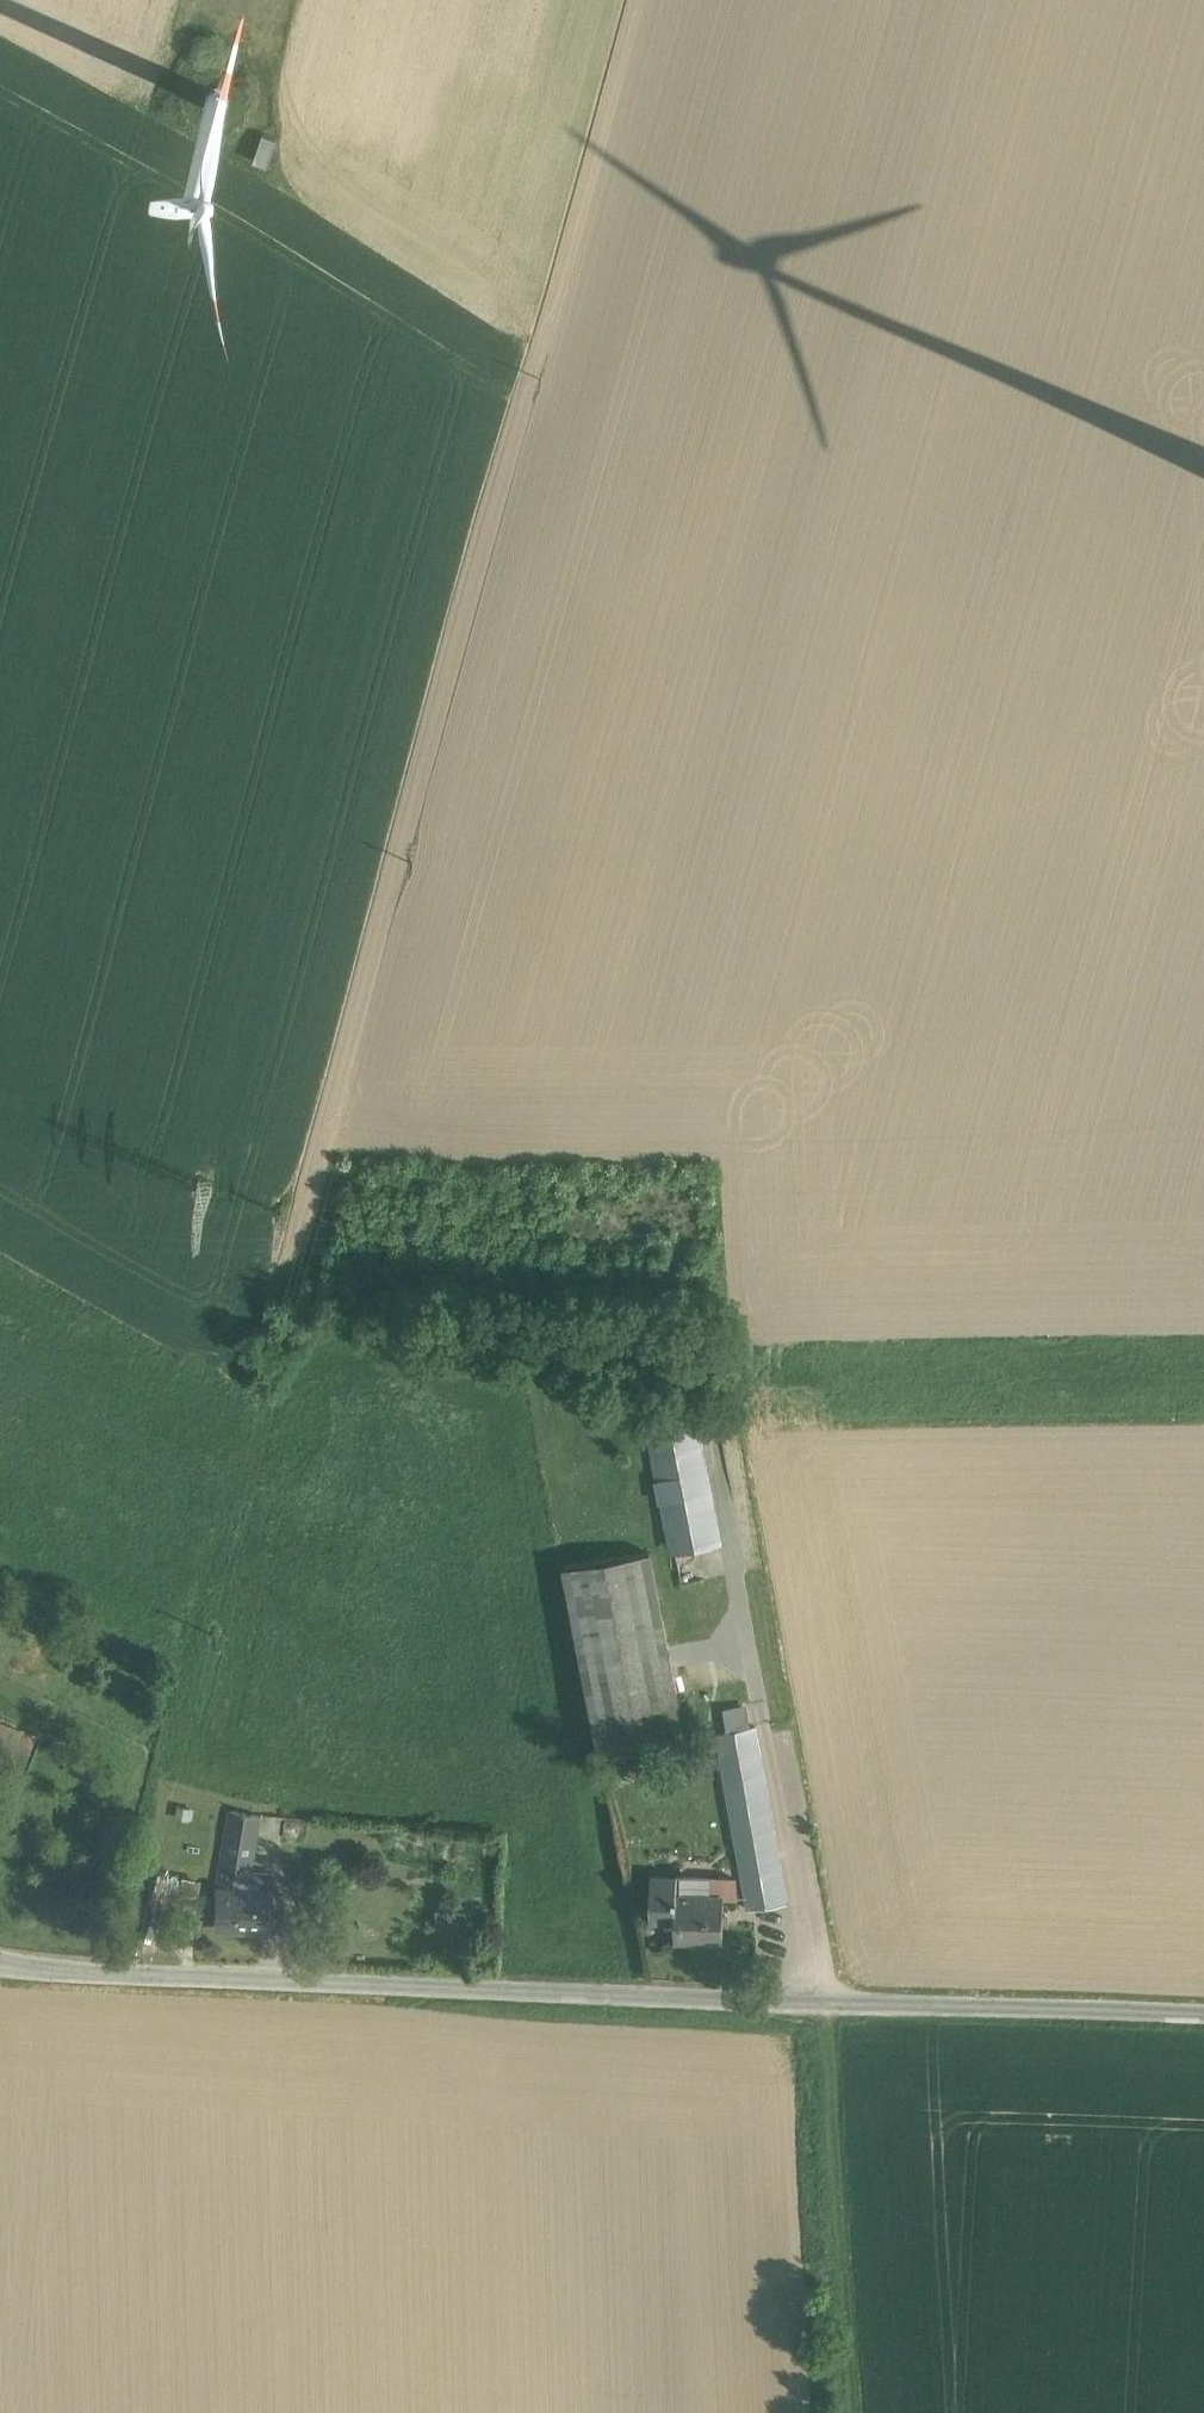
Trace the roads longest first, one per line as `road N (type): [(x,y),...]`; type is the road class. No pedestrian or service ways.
road 1 (residential): [(0,1969),(1203,2011)]

